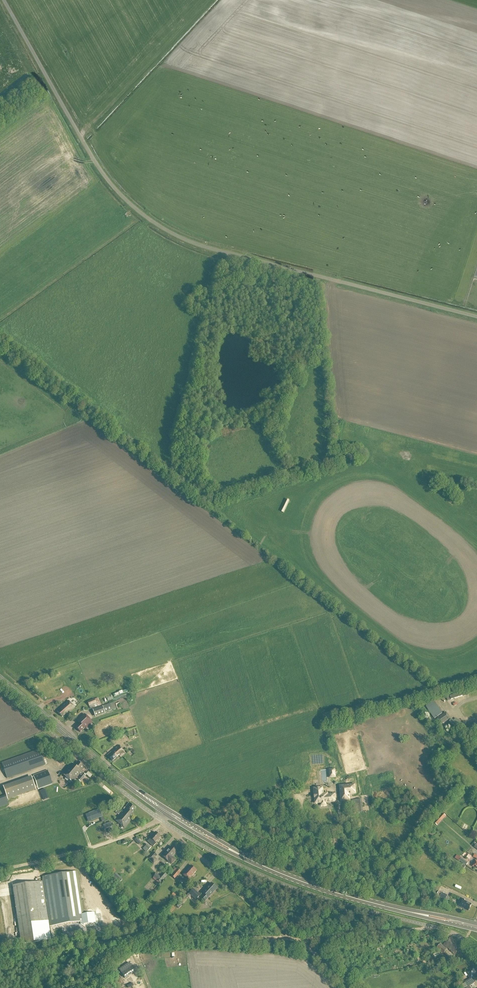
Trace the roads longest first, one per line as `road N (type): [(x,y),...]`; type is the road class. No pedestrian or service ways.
road 1 (unclassified): [(476,317),(200,247),(154,223),(100,171),(4,0)]
road 2 (primary): [(476,927),(323,889),(225,848),(168,813)]
road 3 (unclassified): [(476,951),(451,932),(284,884),(176,830)]
road 4 (track): [(297,938),(135,939),(0,959)]
road 5 (primary): [(168,813),(0,679)]
road 6 (unclassified): [(161,820),(0,691)]
road 7 (track): [(432,927),(297,938)]
road 8 (unclassified): [(161,820),(34,862)]

